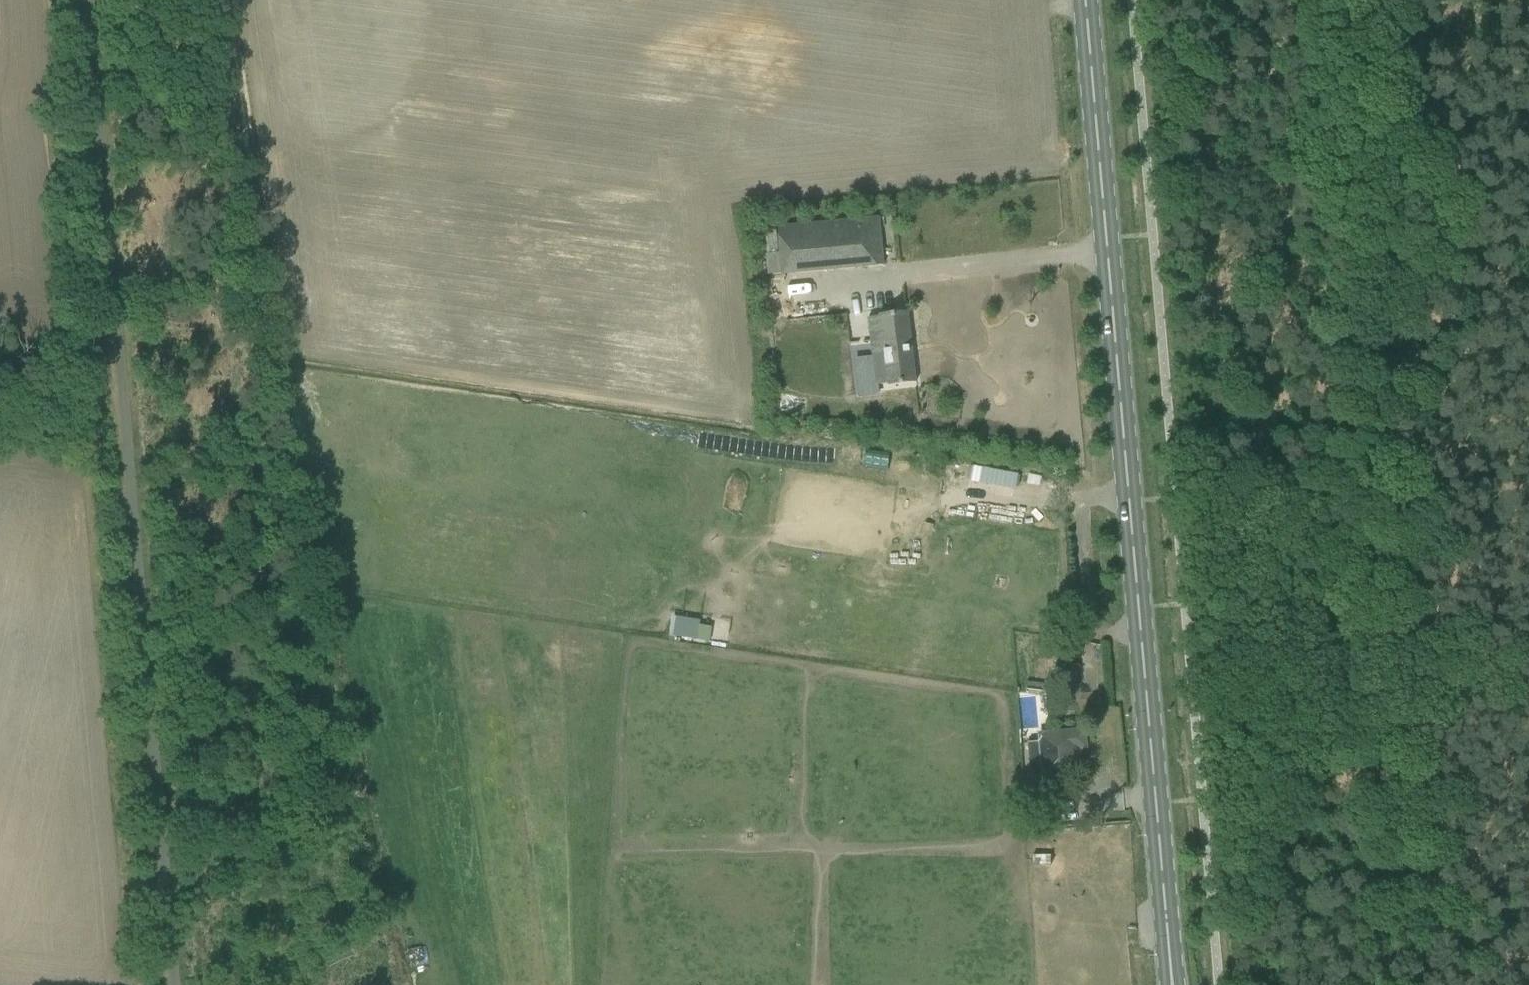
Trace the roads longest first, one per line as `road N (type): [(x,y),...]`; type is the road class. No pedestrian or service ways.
road 1 (primary): [(1170,960),(1085,0)]
road 2 (track): [(1528,661),(1389,673),(1416,984)]

